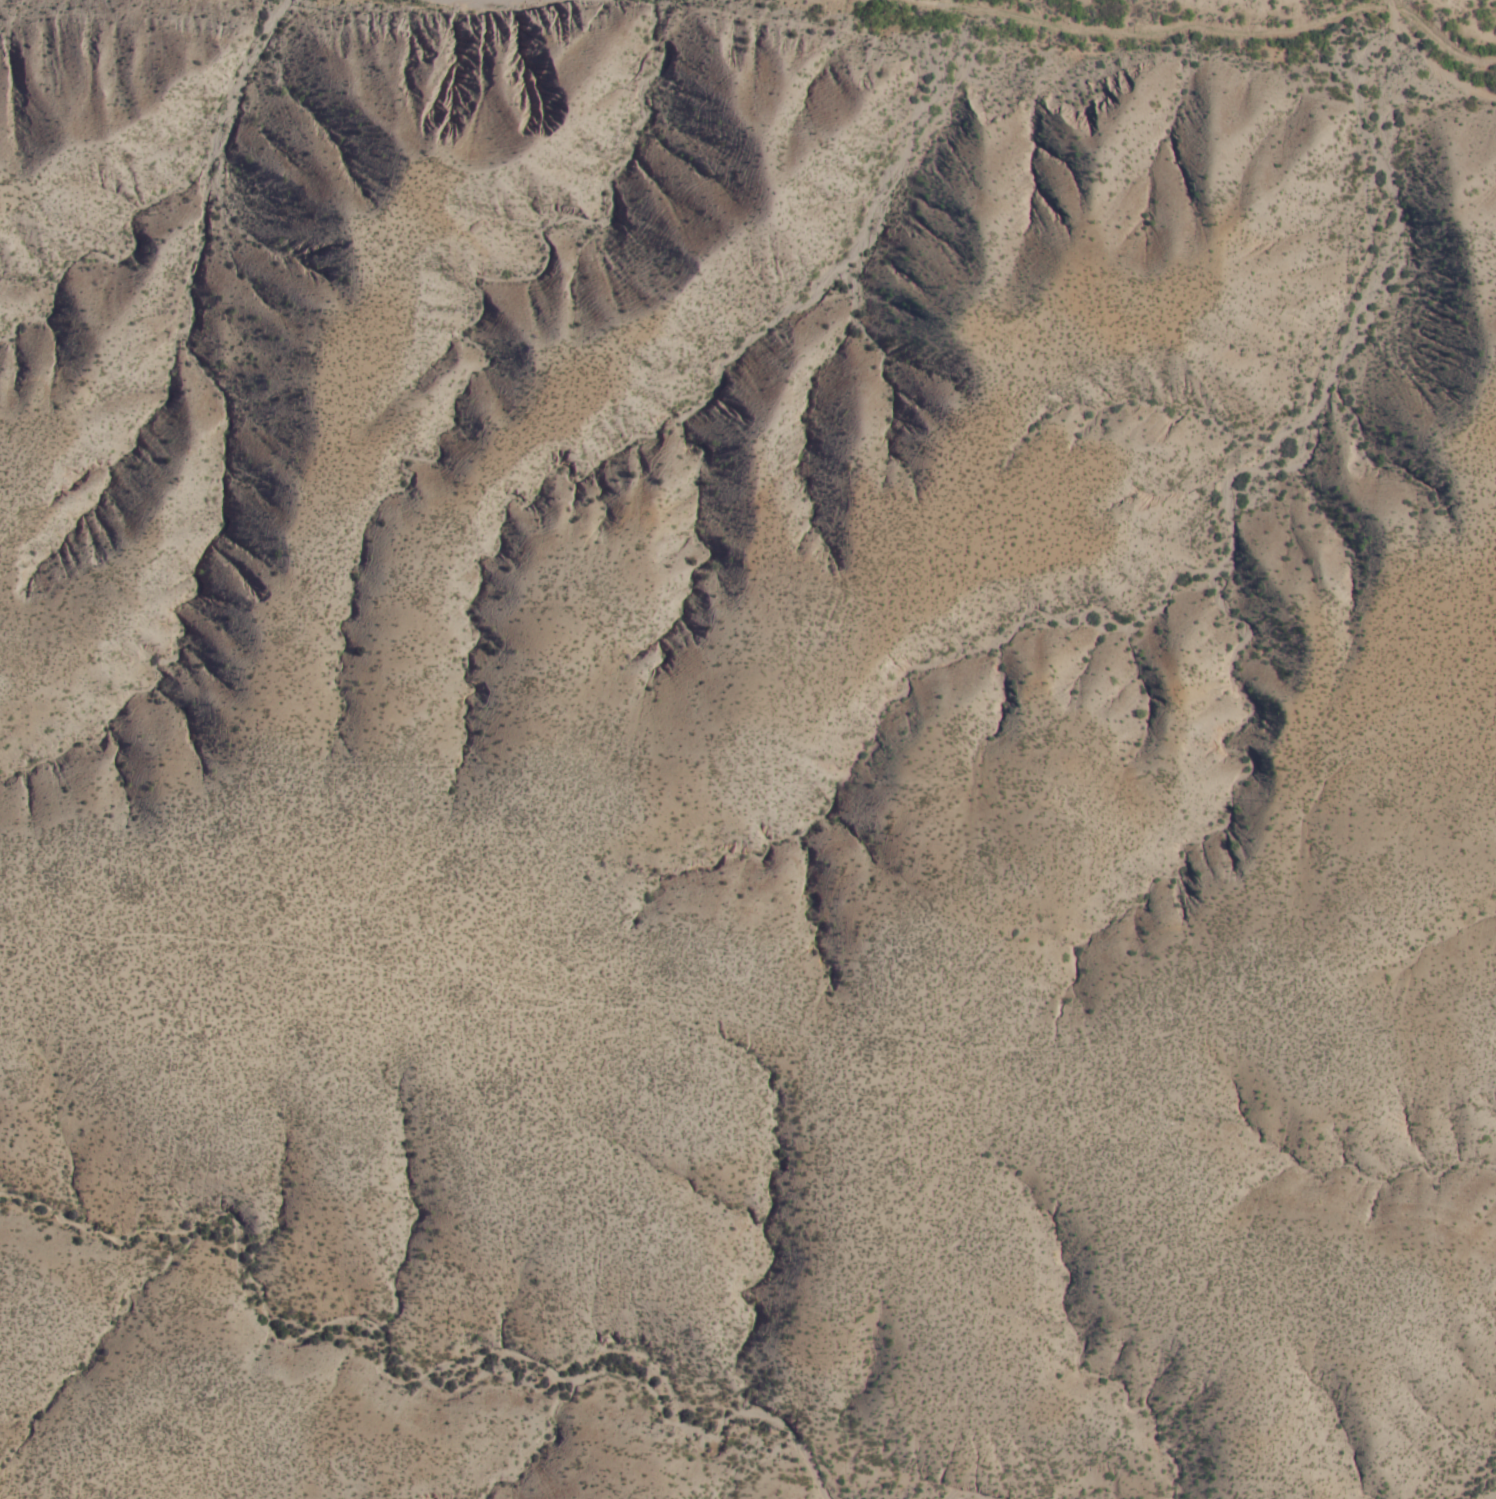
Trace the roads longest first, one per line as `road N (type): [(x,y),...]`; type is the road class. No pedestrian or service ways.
road 1 (residential): [(1495,101),(1439,78),(1386,0)]

